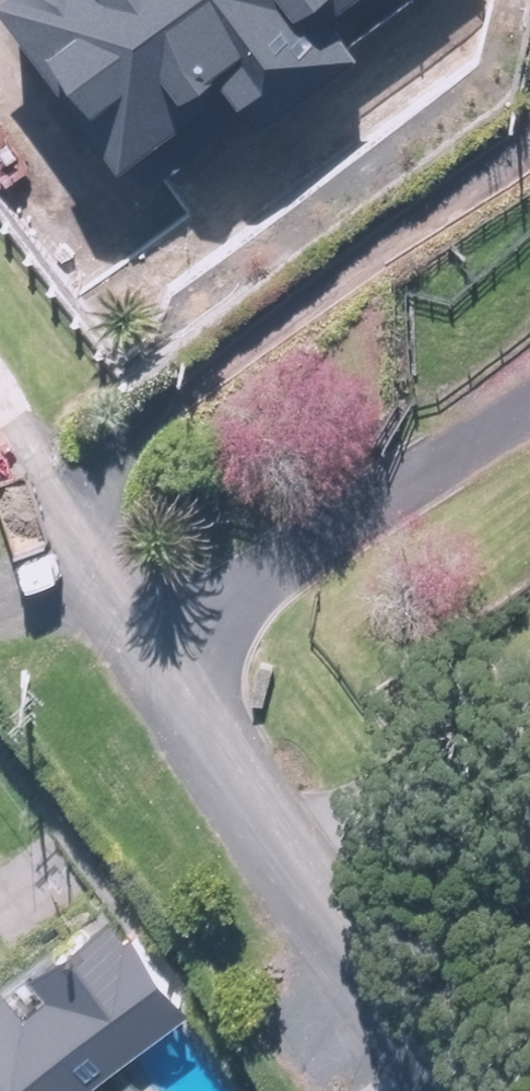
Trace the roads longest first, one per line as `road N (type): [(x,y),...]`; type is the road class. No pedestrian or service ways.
road 1 (unclassified): [(152,667),(316,909),(462,1090)]
road 2 (residential): [(152,667),(262,579),(529,408)]
road 3 (unclassified): [(0,434),(152,667)]

